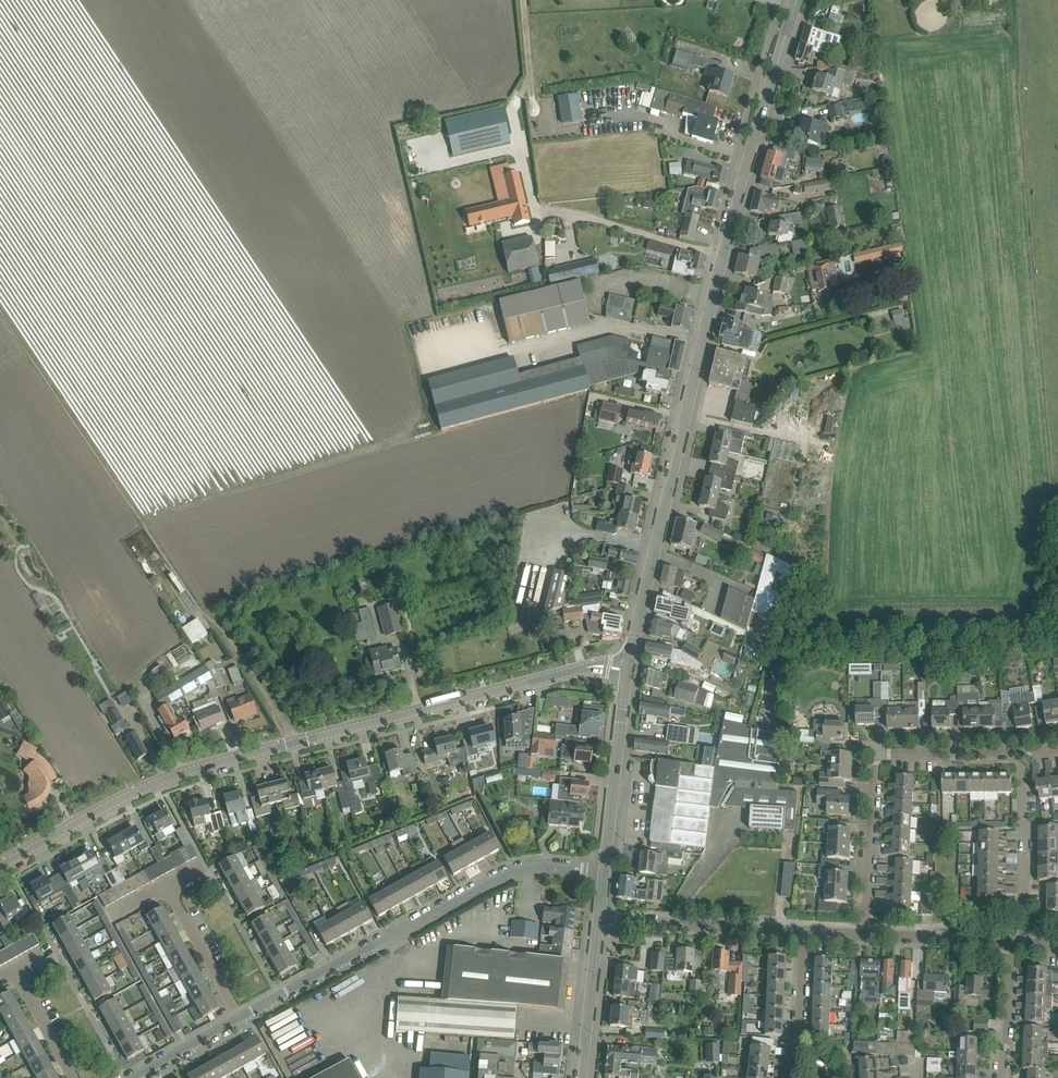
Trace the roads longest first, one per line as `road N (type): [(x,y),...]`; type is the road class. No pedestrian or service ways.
road 1 (tertiary): [(627,670),(702,345),(797,0)]
road 2 (tertiary): [(0,867),(192,770),(597,666),(627,670)]
road 3 (residential): [(241,1017),(502,876),(533,866),(603,873)]
road 4 (residential): [(864,935),(877,758),(1021,756)]
road 5 (residential): [(803,931),(598,918)]
road 6 (residential): [(603,873),(627,670)]
road 7 (residential): [(582,1077),(598,918)]
road 8 (residential): [(1024,911),(1021,756)]
road 9 (residential): [(241,1017),(164,885)]
road 10 (residential): [(1011,943),(864,935)]
road 11 (residential): [(1004,1077),(1011,943)]
road 12 (residential): [(73,1077),(14,968)]
road 13 (residential): [(133,1077),(241,1017)]

